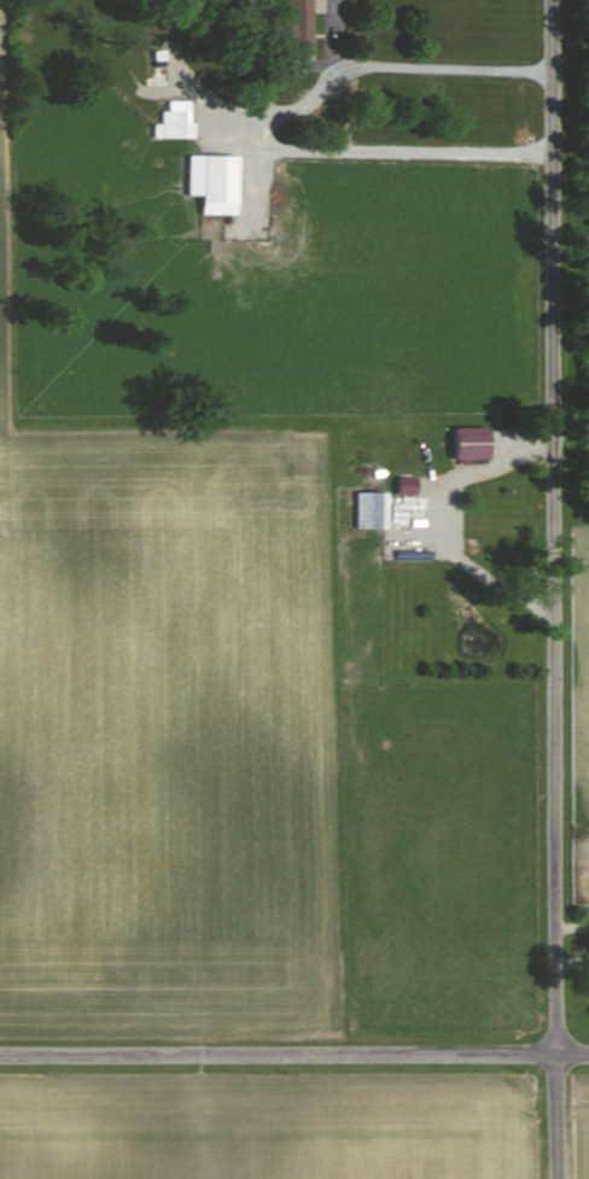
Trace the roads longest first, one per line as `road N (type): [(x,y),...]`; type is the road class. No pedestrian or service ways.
road 1 (residential): [(560,1057),(555,0)]
road 2 (residential): [(0,1058),(560,1057)]
road 3 (residential): [(561,1178),(560,1057)]

